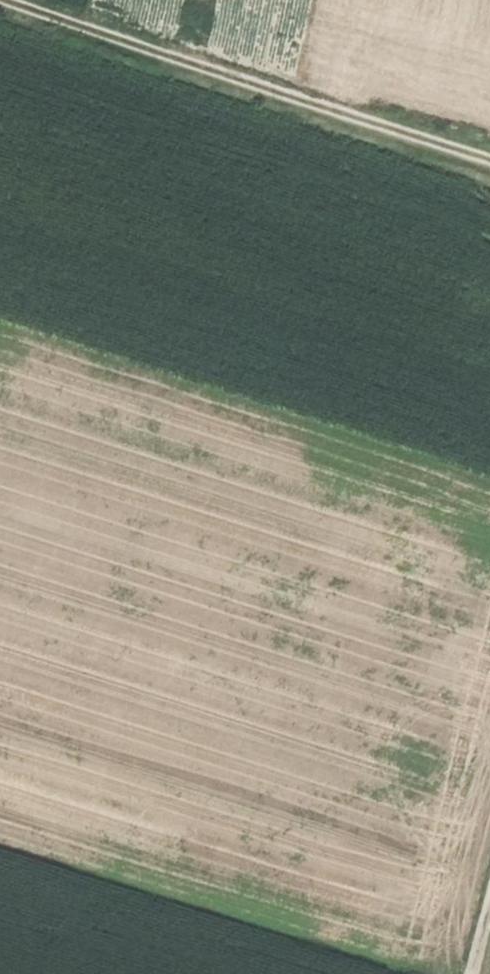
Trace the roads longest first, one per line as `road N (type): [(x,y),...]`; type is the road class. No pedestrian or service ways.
road 1 (track): [(14,0),(489,160)]

